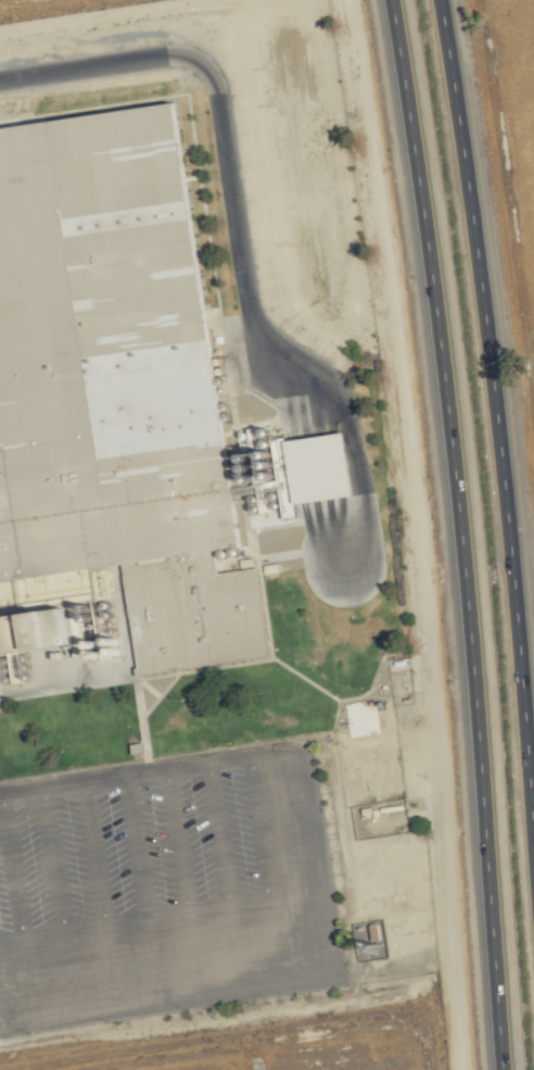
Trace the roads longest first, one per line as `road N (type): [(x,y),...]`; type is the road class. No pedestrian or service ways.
road 1 (motorway): [(390,0),(461,540),(502,1069)]
road 2 (motorway): [(533,857),(514,581),(439,0)]

